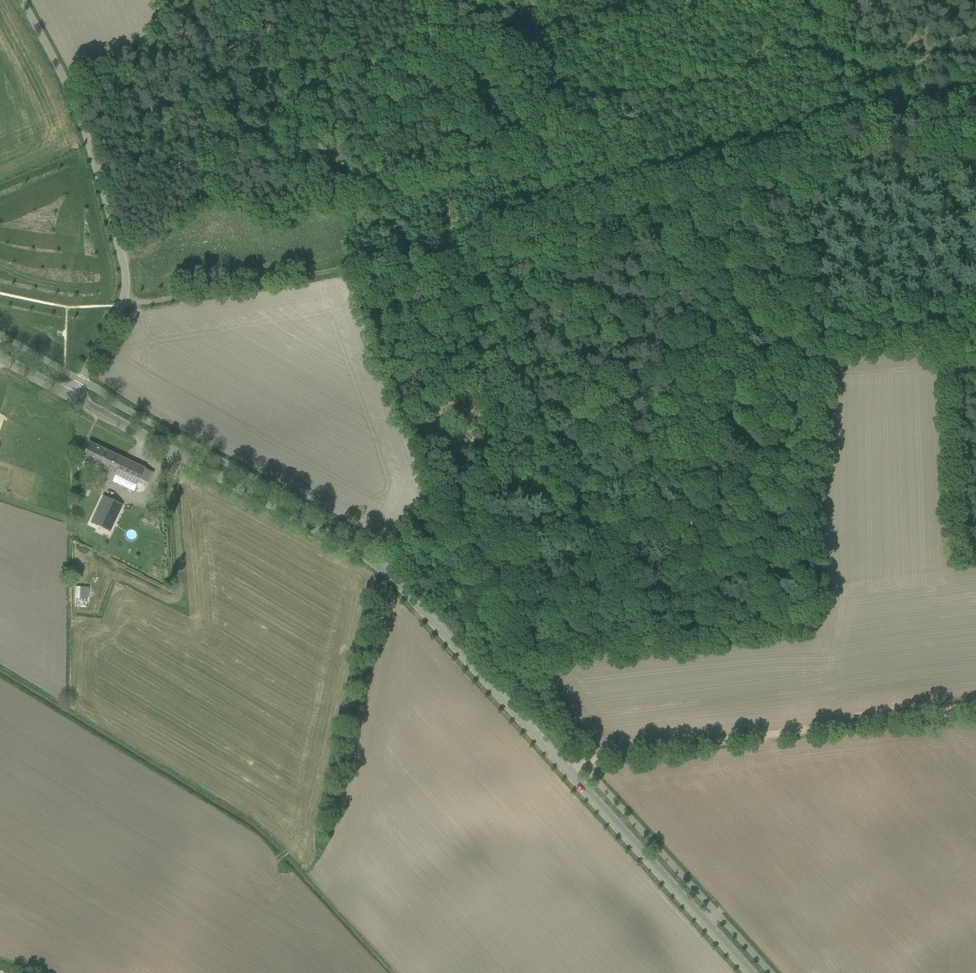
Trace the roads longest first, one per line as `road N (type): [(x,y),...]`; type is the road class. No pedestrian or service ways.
road 1 (track): [(120,304),(405,257),(787,141),(975,30)]
road 2 (tertiary): [(751,972),(390,575),(73,397)]
road 3 (unclassified): [(73,397),(120,304),(125,276),(78,109),(21,0)]
road 4 (track): [(584,759),(975,710)]

